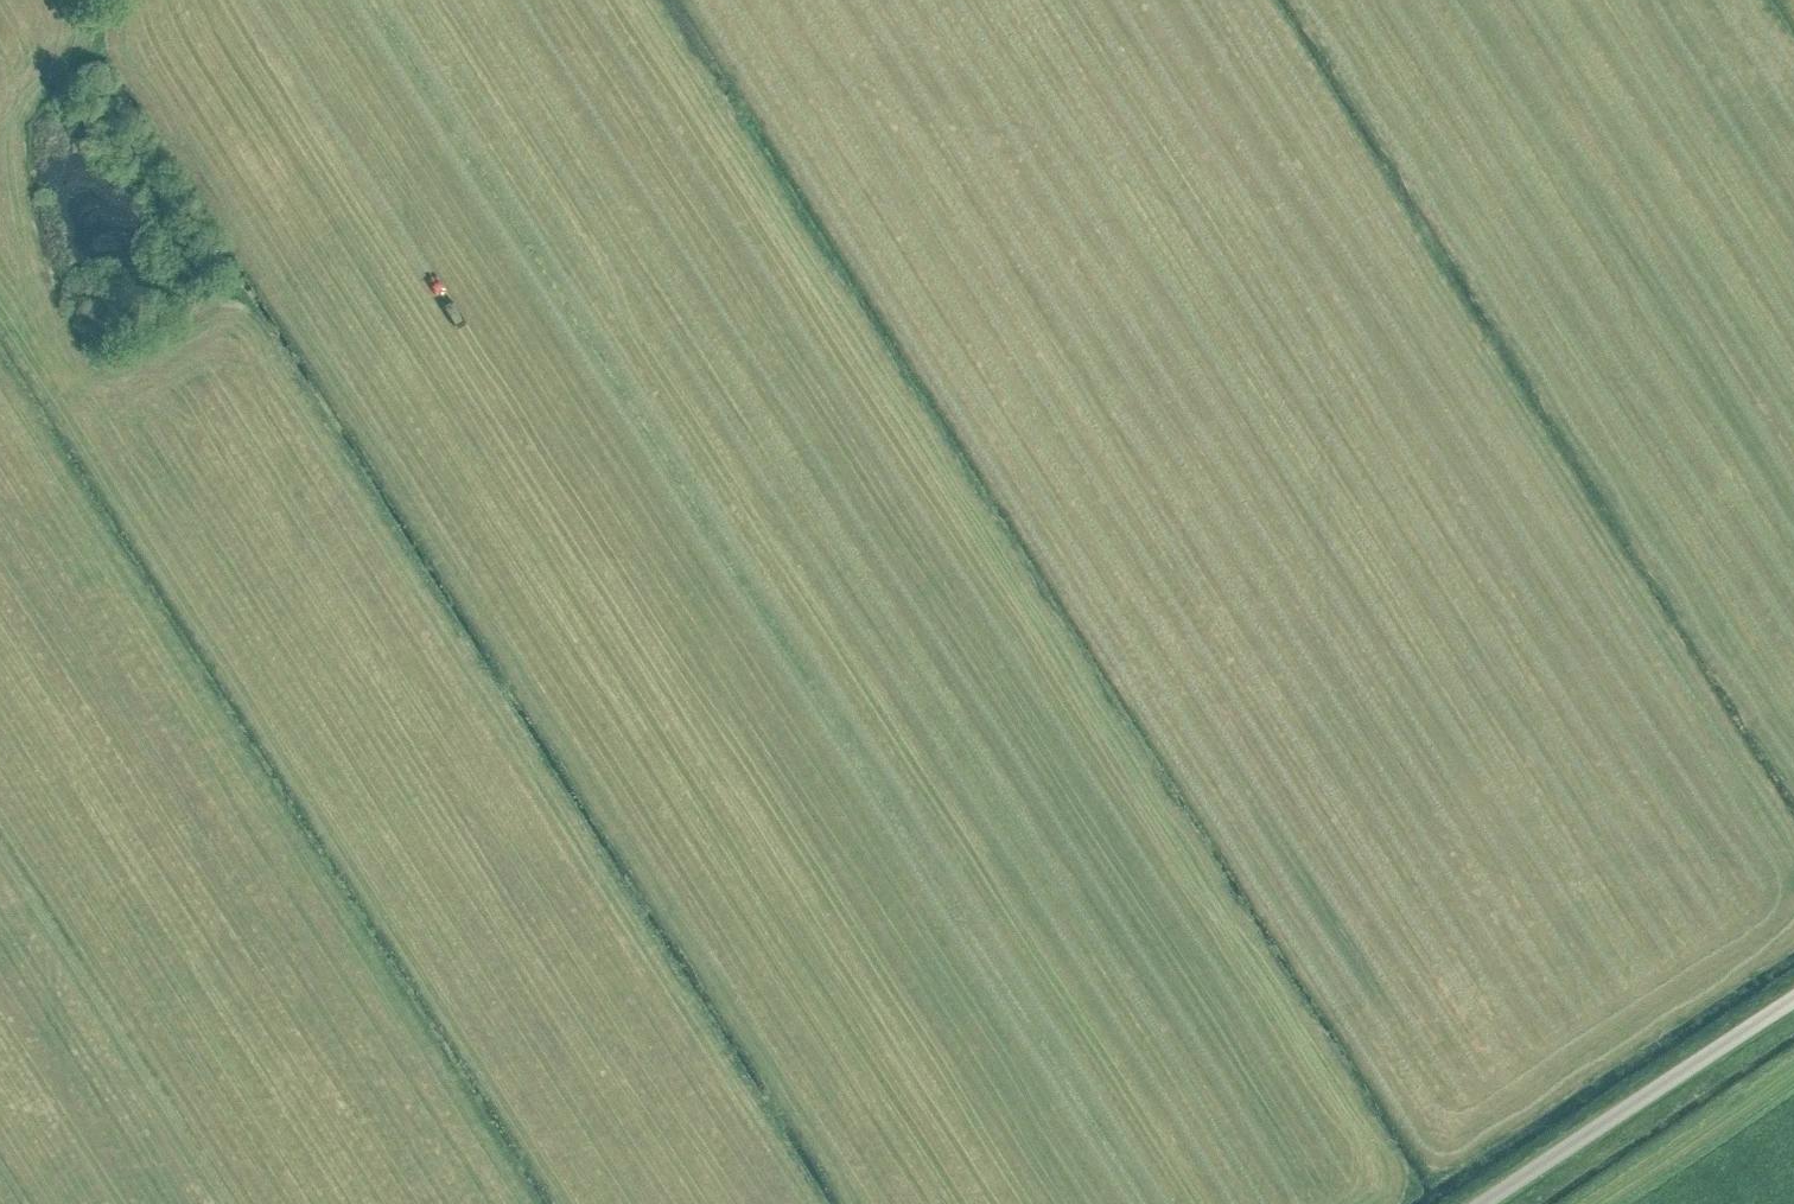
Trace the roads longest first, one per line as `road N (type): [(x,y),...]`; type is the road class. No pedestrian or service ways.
road 1 (unclassified): [(1793,1002),(1479,1203)]

